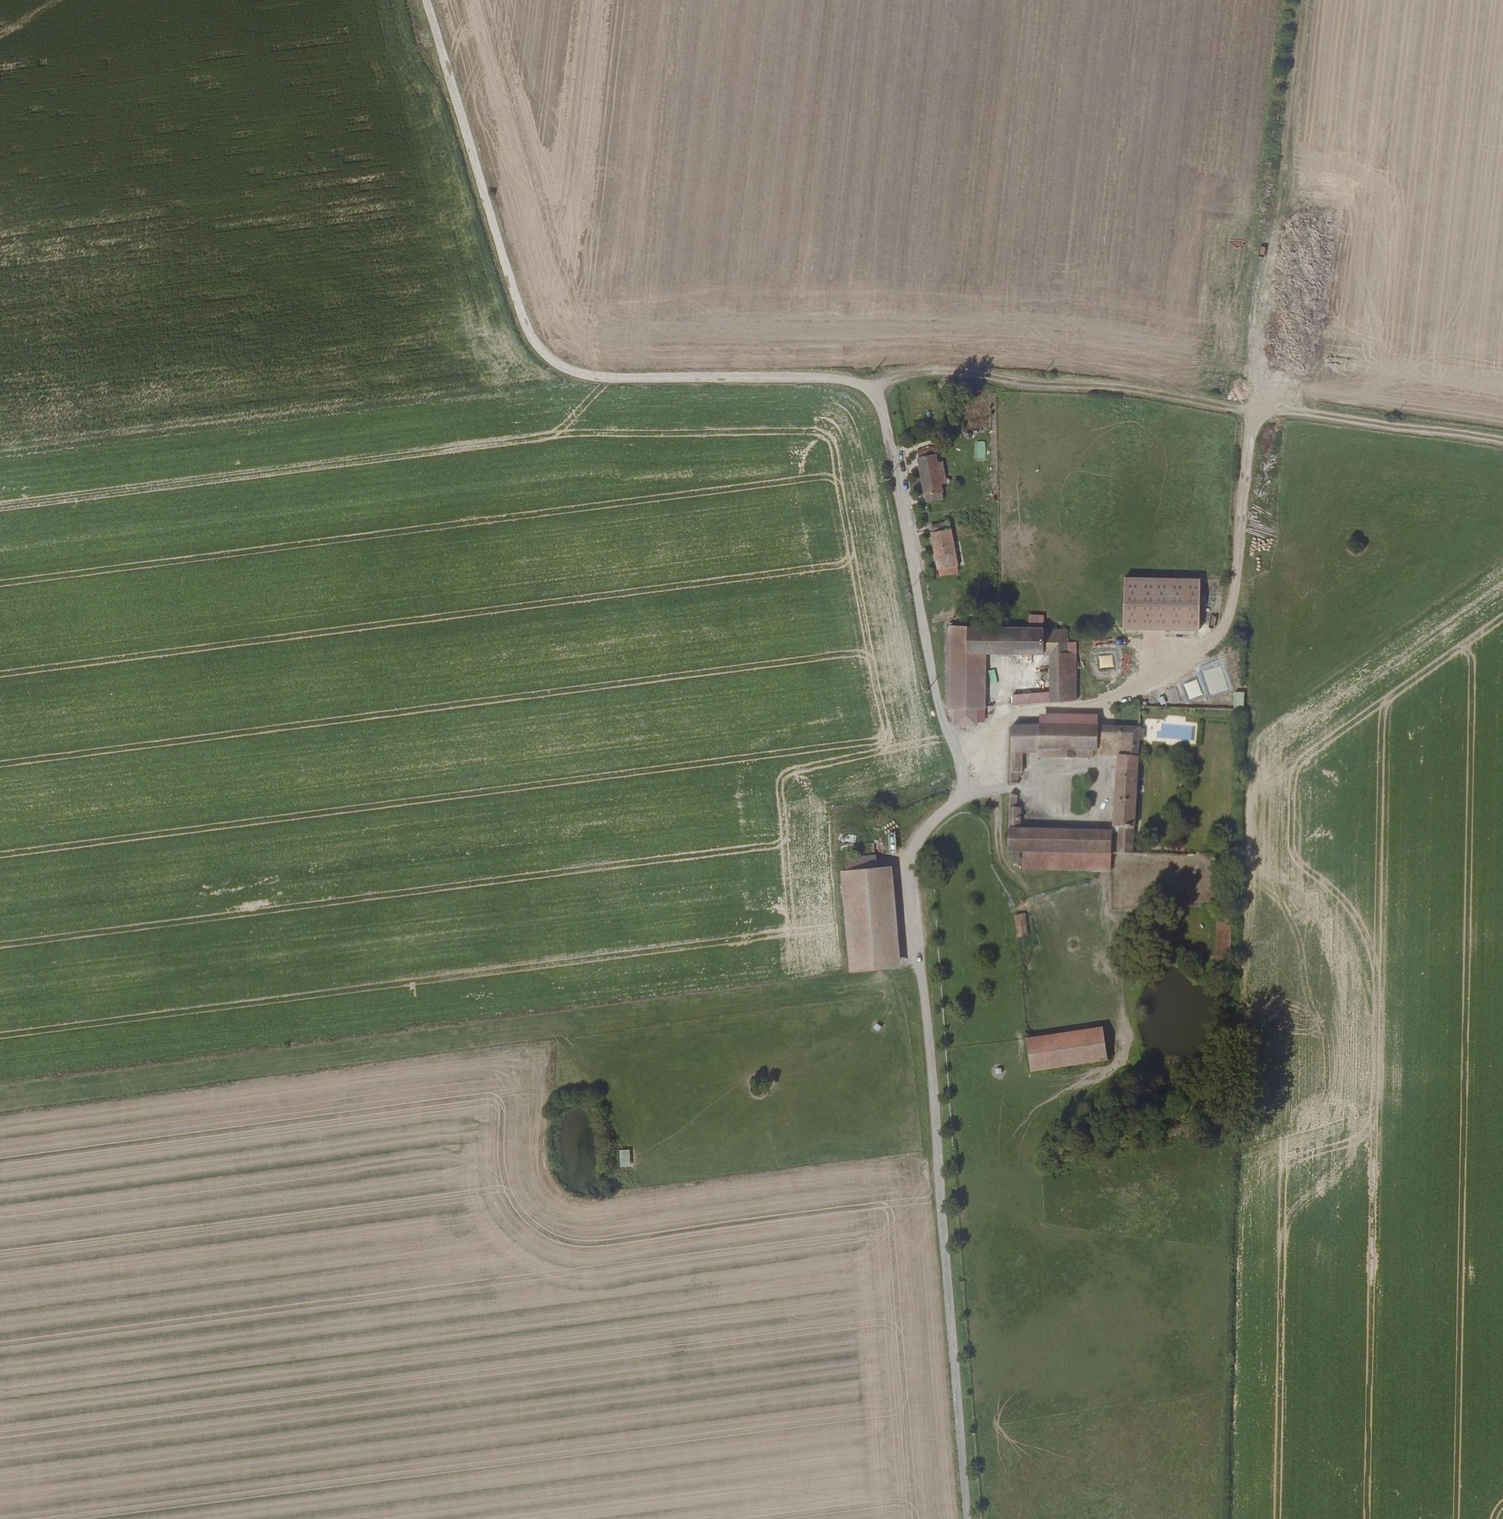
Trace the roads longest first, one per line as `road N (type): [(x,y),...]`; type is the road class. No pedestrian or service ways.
road 1 (unclassified): [(424,0),(515,297),(545,355),(606,378),(840,379),(876,393),(883,409),(938,706),(962,770),(960,798),(916,840),(910,864),(968,1518)]
road 2 (track): [(876,393),(887,380),(937,371),(1130,389),(1502,443)]
road 3 (track): [(957,756),(1006,717),(1099,706),(1215,639),(1232,610),(1251,409)]

